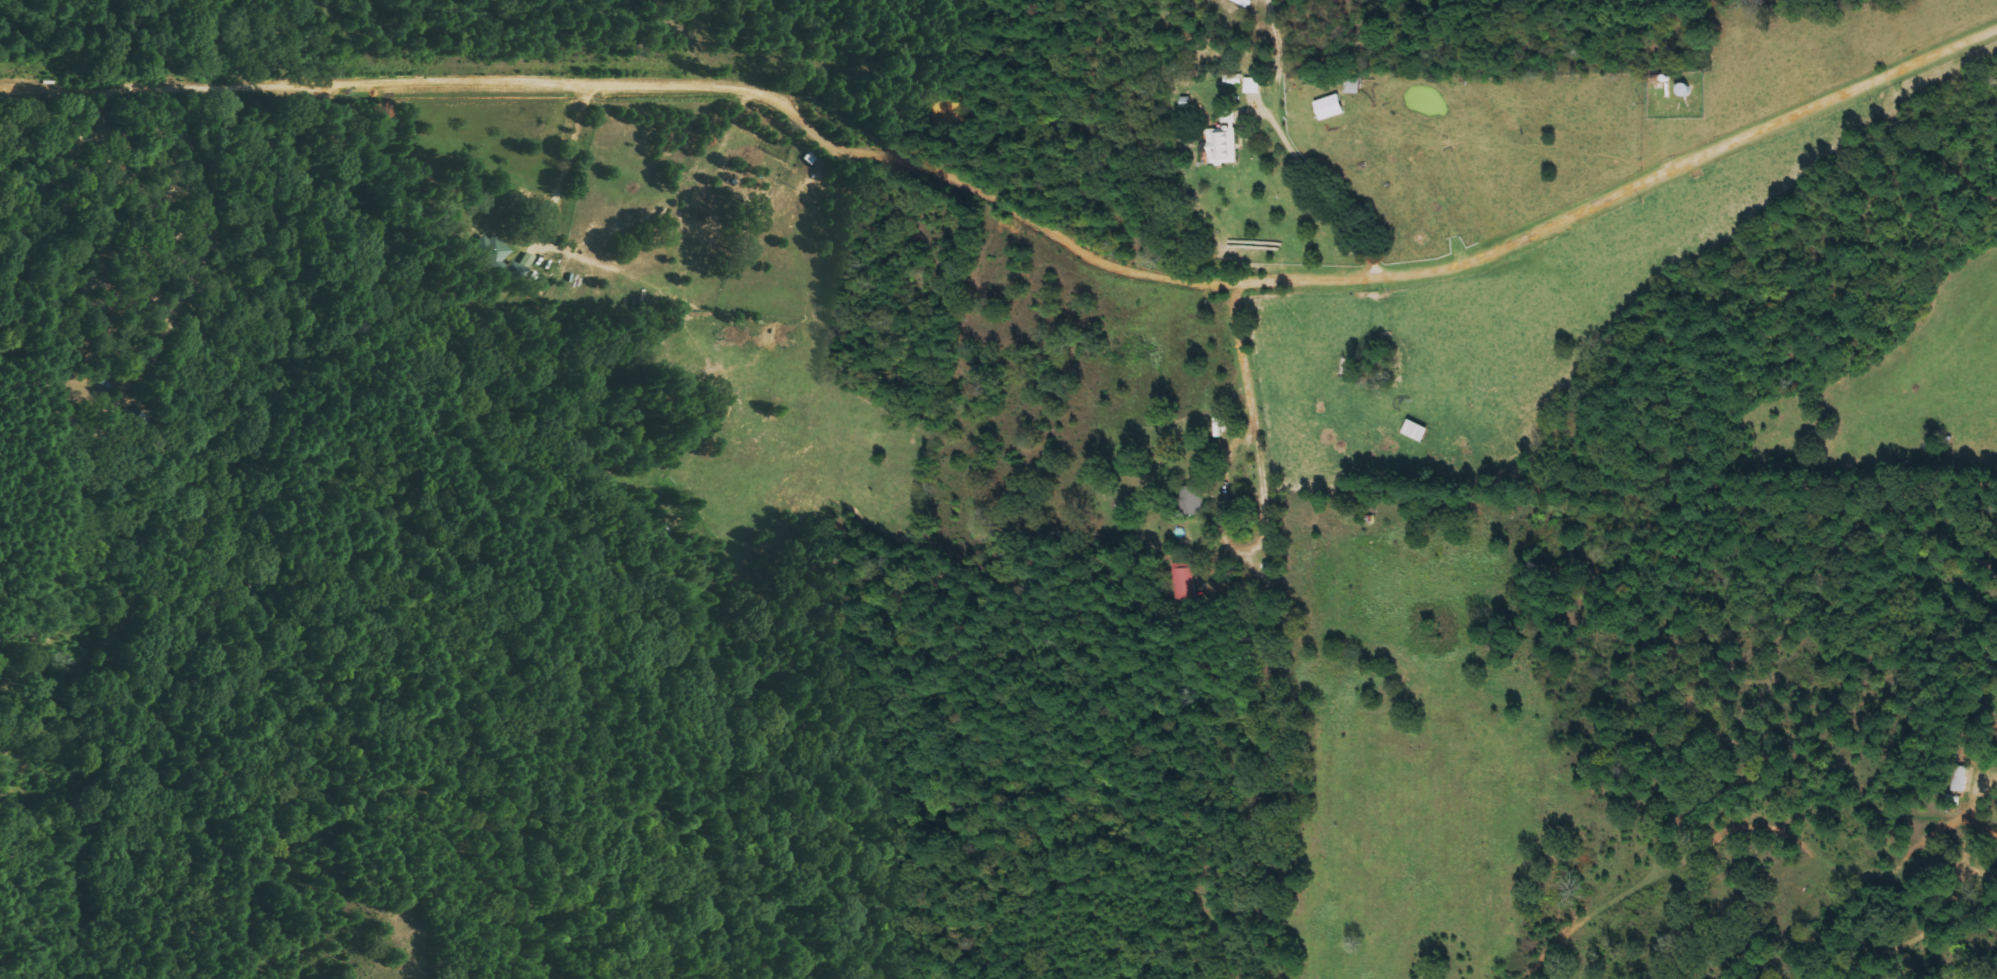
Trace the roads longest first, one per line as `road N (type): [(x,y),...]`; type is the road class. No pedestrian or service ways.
road 1 (residential): [(1996,30),(1482,261),(1405,282),(1244,282),(1104,265),(966,189),(901,164),(833,157),(766,97),(715,89),(0,85)]

